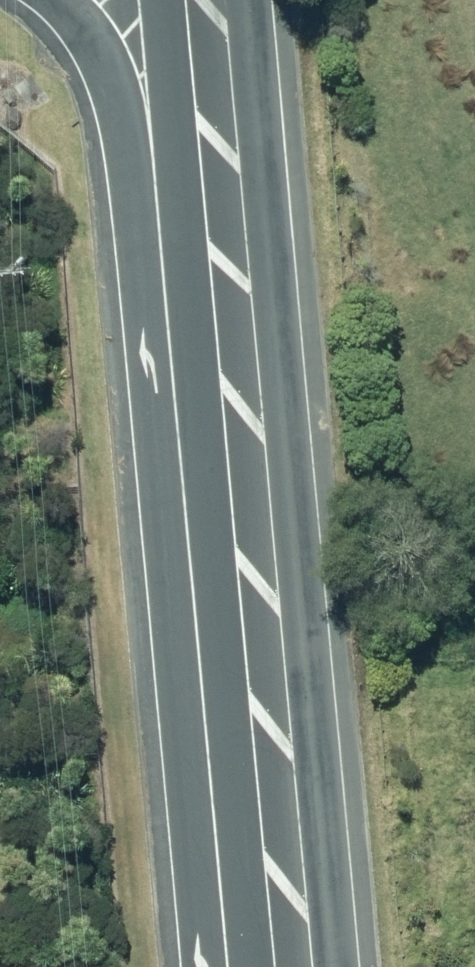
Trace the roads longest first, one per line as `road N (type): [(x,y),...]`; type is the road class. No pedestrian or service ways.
road 1 (residential): [(197,966),(118,120),(90,46),(53,0)]
road 2 (primary): [(201,0),(294,966)]

